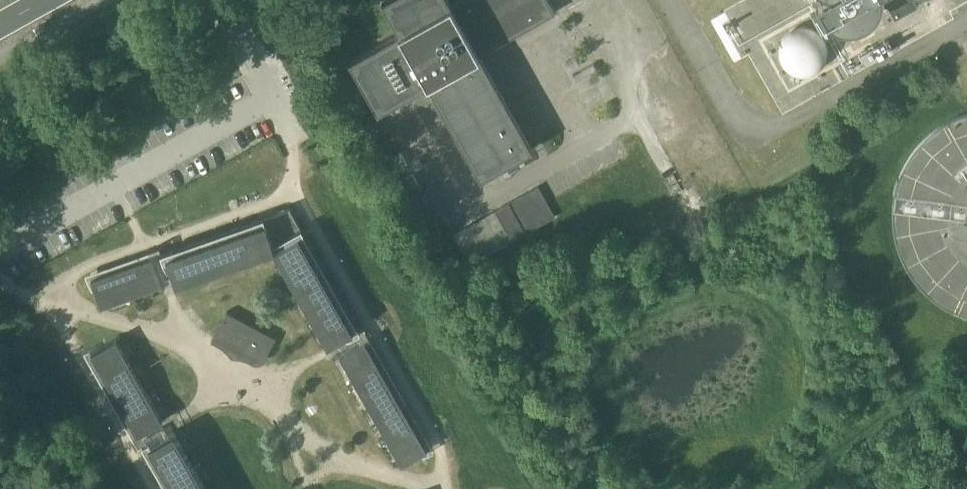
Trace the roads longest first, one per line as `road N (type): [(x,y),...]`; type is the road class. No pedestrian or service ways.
road 1 (residential): [(219,0),(292,137)]

